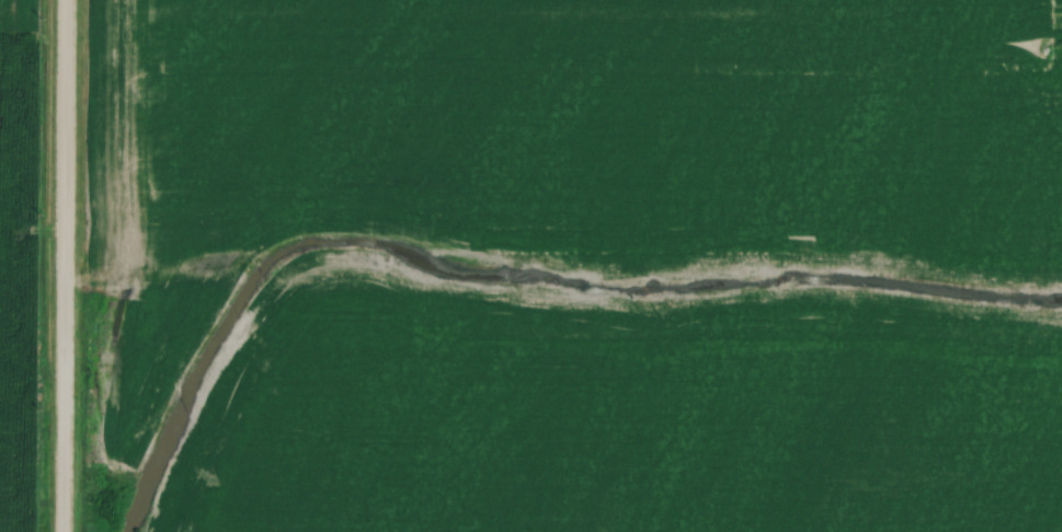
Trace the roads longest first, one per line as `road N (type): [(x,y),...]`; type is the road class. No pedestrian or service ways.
road 1 (residential): [(61,531),(64,0)]

